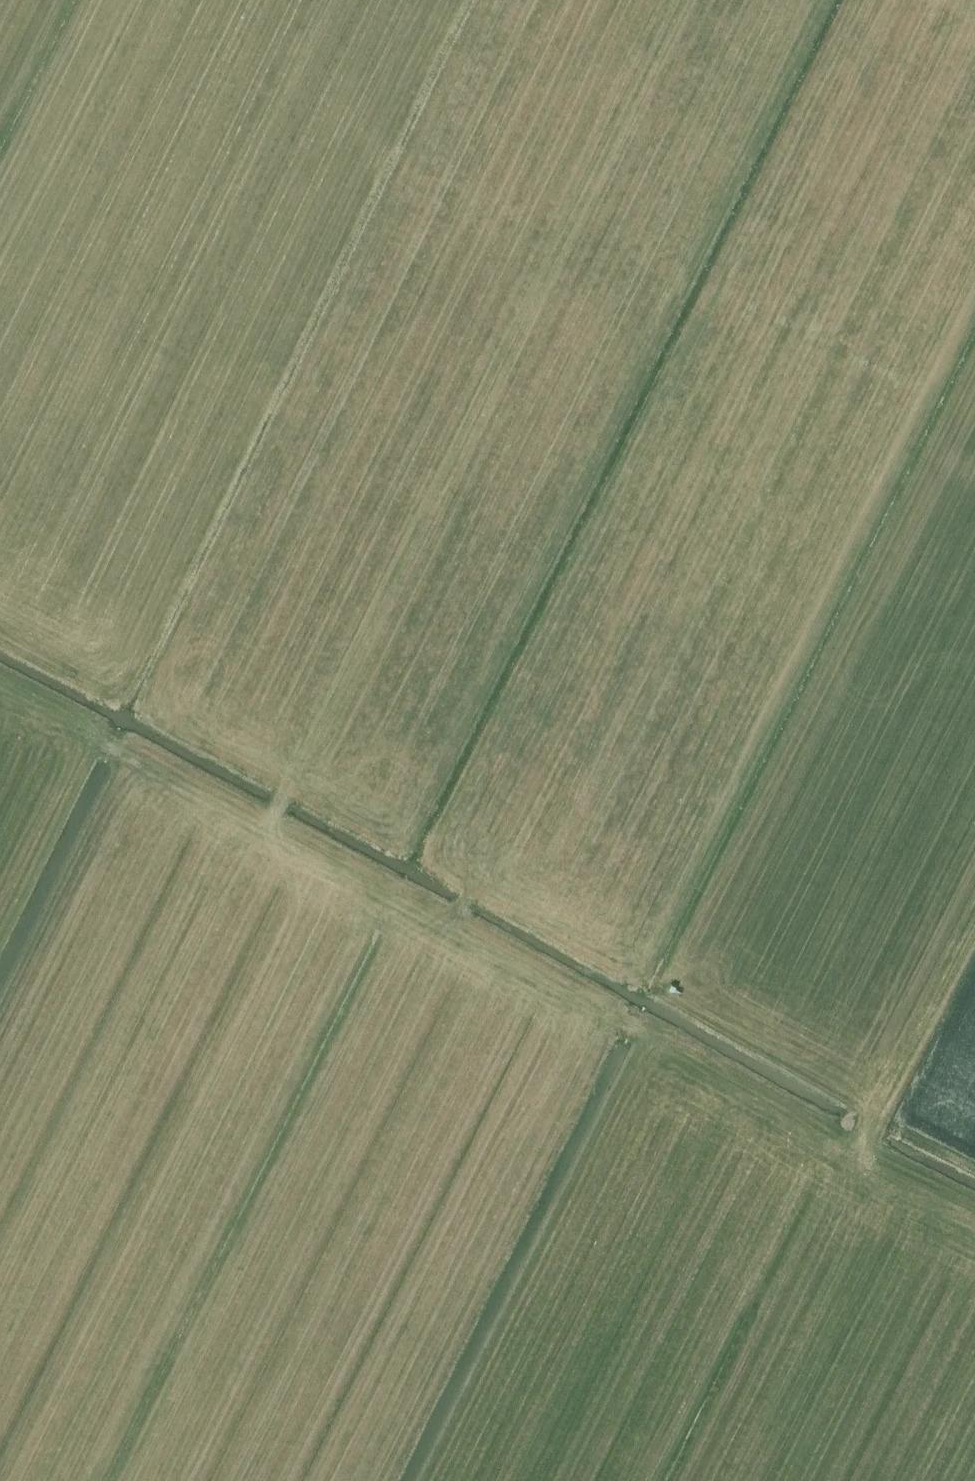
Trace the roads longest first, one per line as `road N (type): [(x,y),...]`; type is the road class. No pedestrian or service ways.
road 1 (track): [(847,1155),(974,904)]

